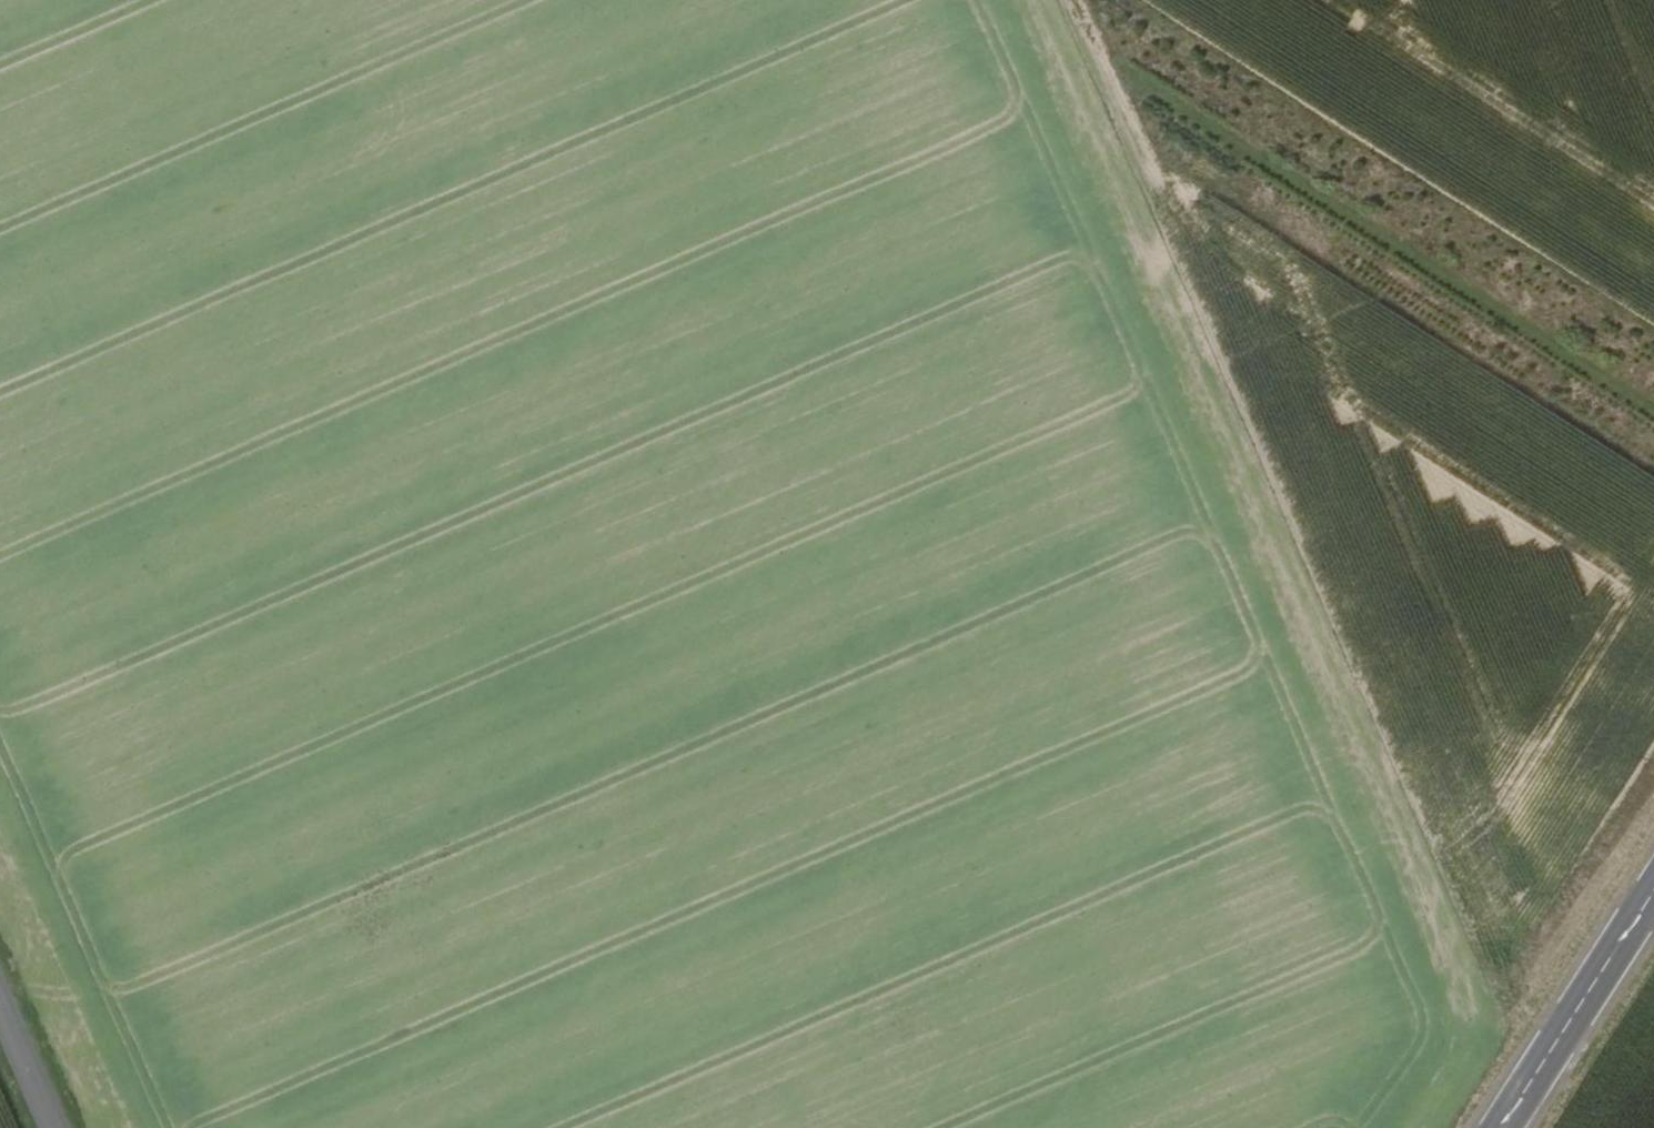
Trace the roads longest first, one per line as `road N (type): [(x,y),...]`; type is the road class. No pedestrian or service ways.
road 1 (primary): [(1653,904),(1510,1127)]
road 2 (secondary): [(0,1013),(51,1127)]

